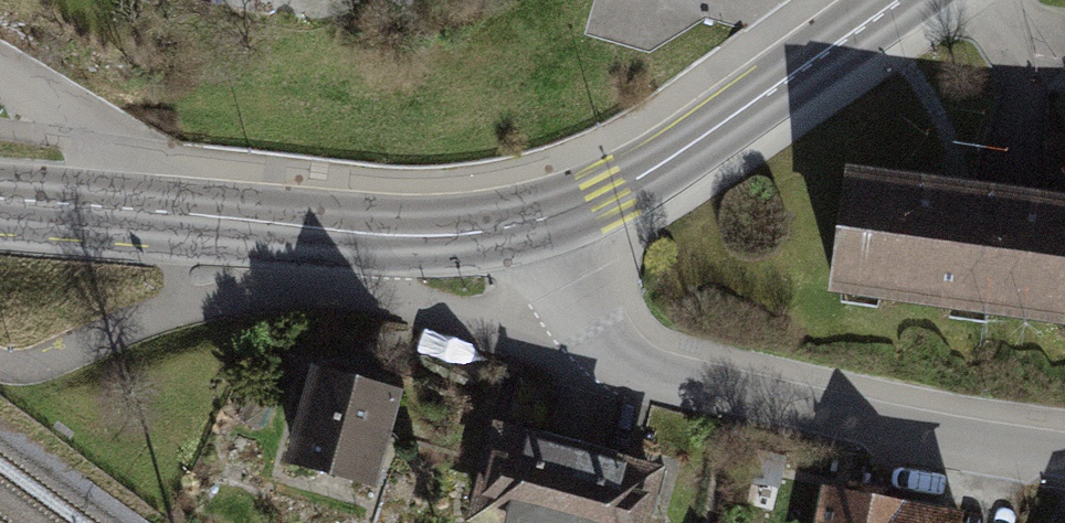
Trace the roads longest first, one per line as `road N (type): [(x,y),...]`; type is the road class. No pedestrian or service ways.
road 1 (residential): [(1064,454),(624,374),(562,274),(545,222)]
road 2 (secondary): [(905,0),(675,158),(545,222)]
road 3 (secondary): [(545,222),(406,237),(171,215)]
road 4 (residential): [(171,215),(121,148),(0,76)]
road 5 (secondary): [(171,215),(0,202)]

